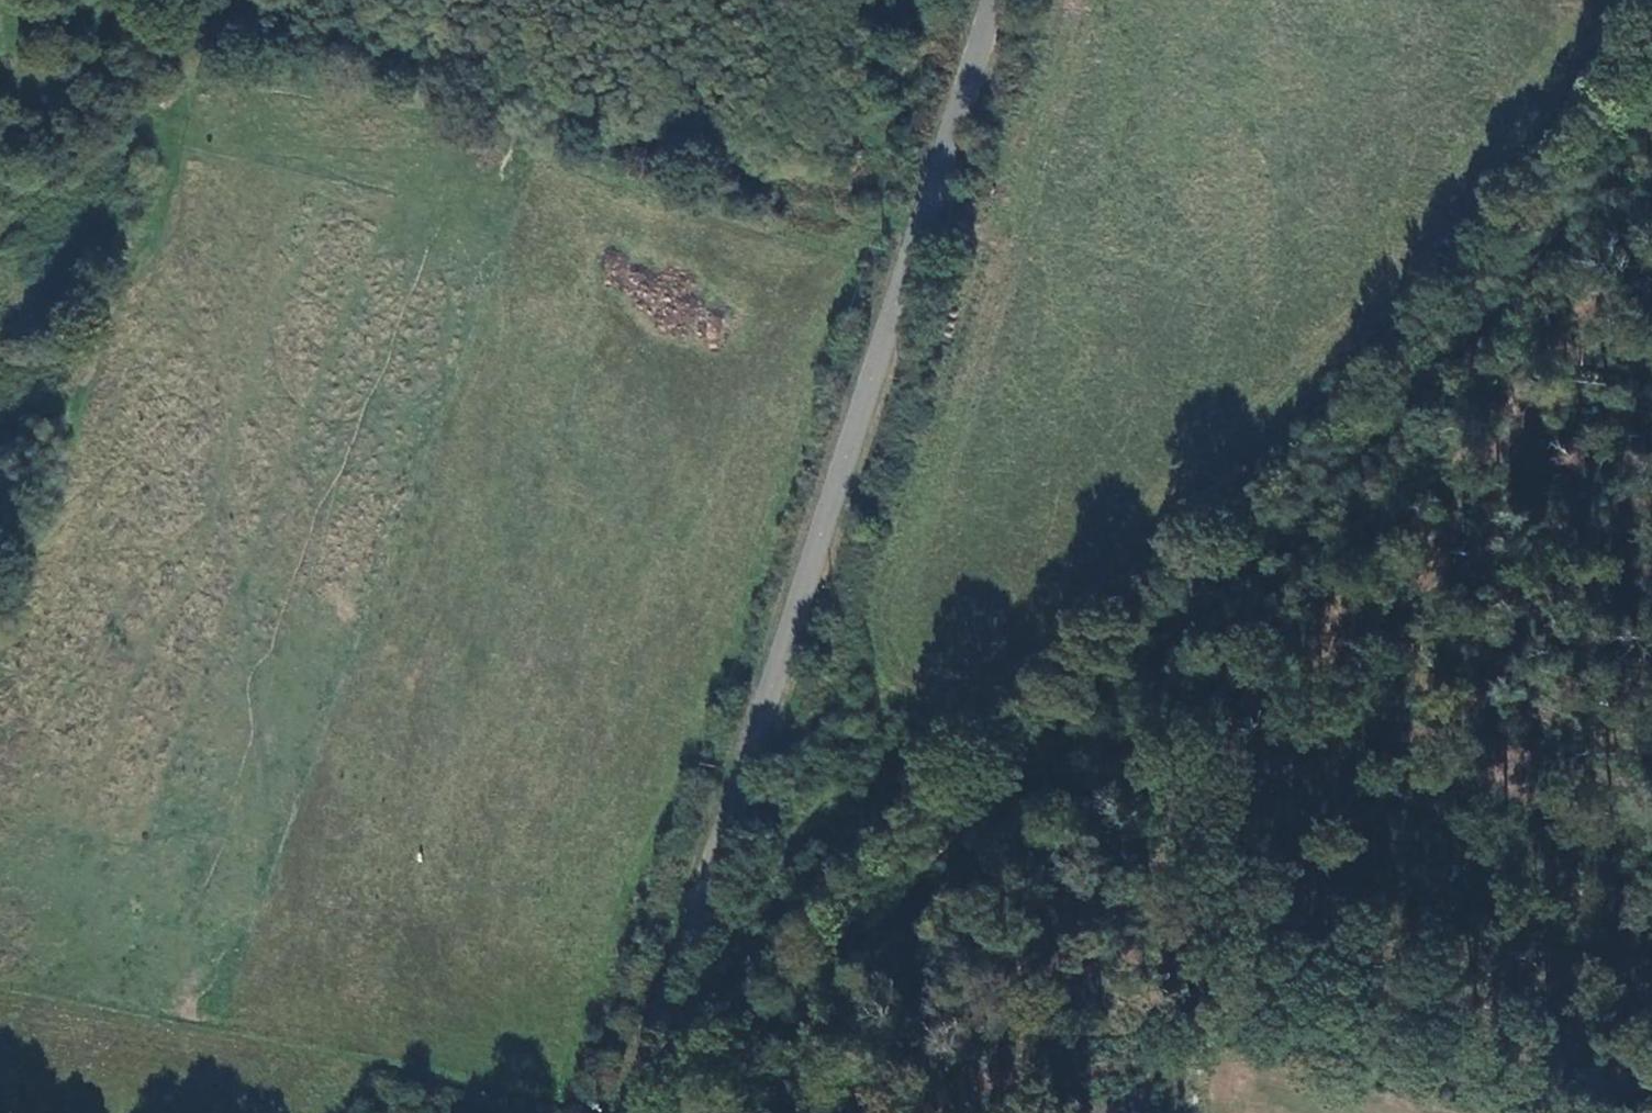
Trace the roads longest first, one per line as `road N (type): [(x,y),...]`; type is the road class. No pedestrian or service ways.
road 1 (tertiary): [(637,1112),(997,0)]

